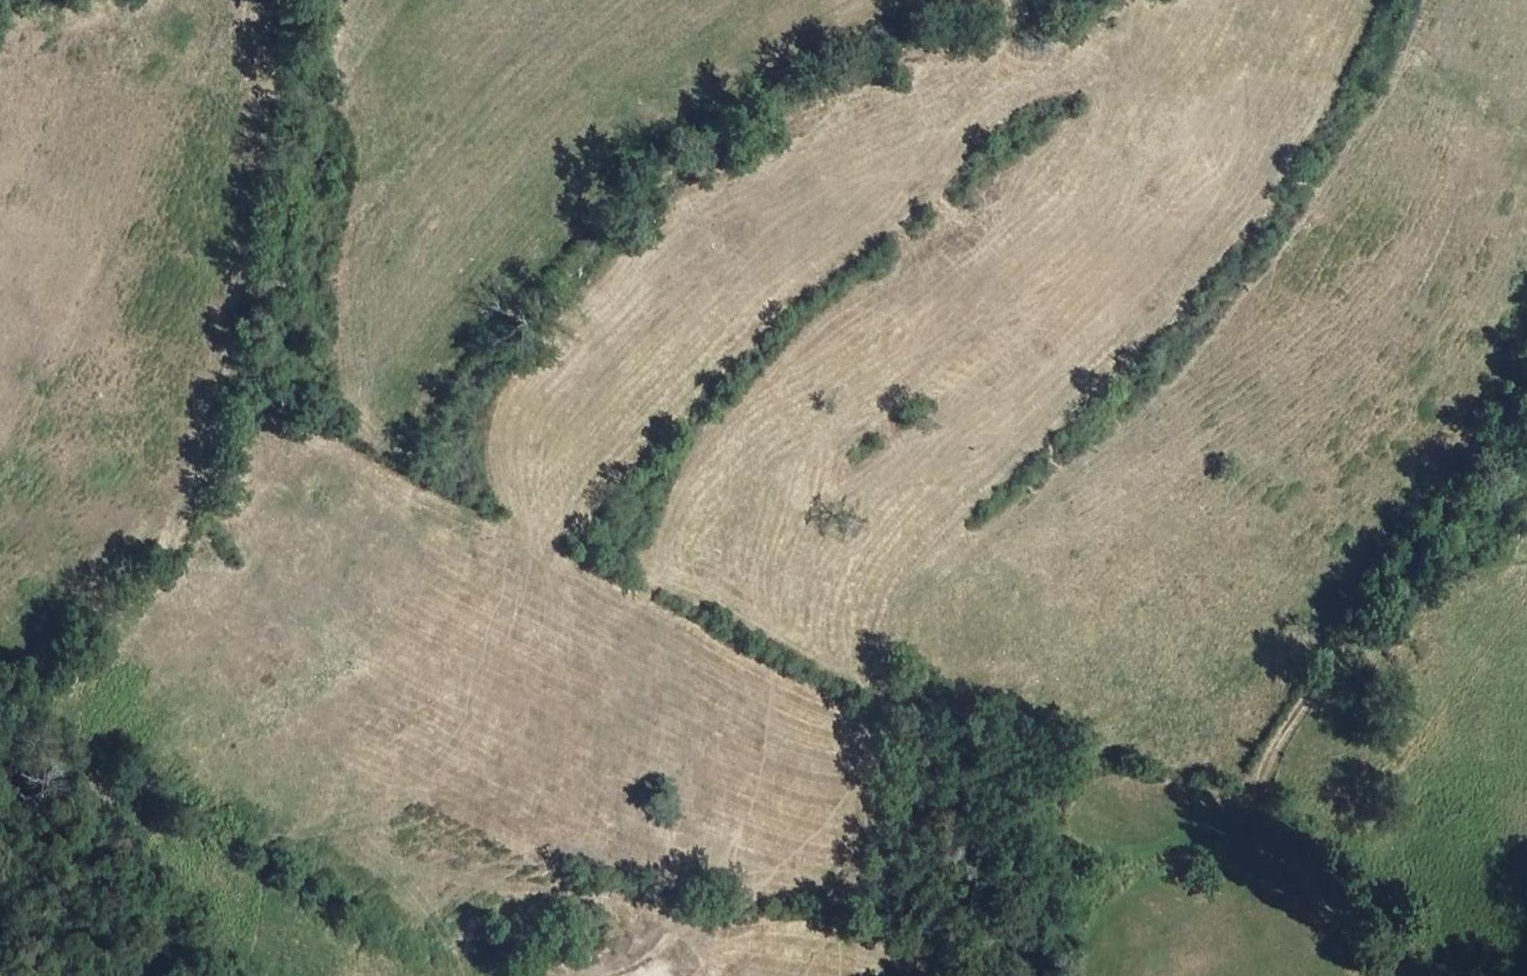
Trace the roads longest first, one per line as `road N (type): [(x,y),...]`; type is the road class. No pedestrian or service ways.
road 1 (track): [(1362,975),(1262,822),(1263,768),(1501,427),(1526,370)]

